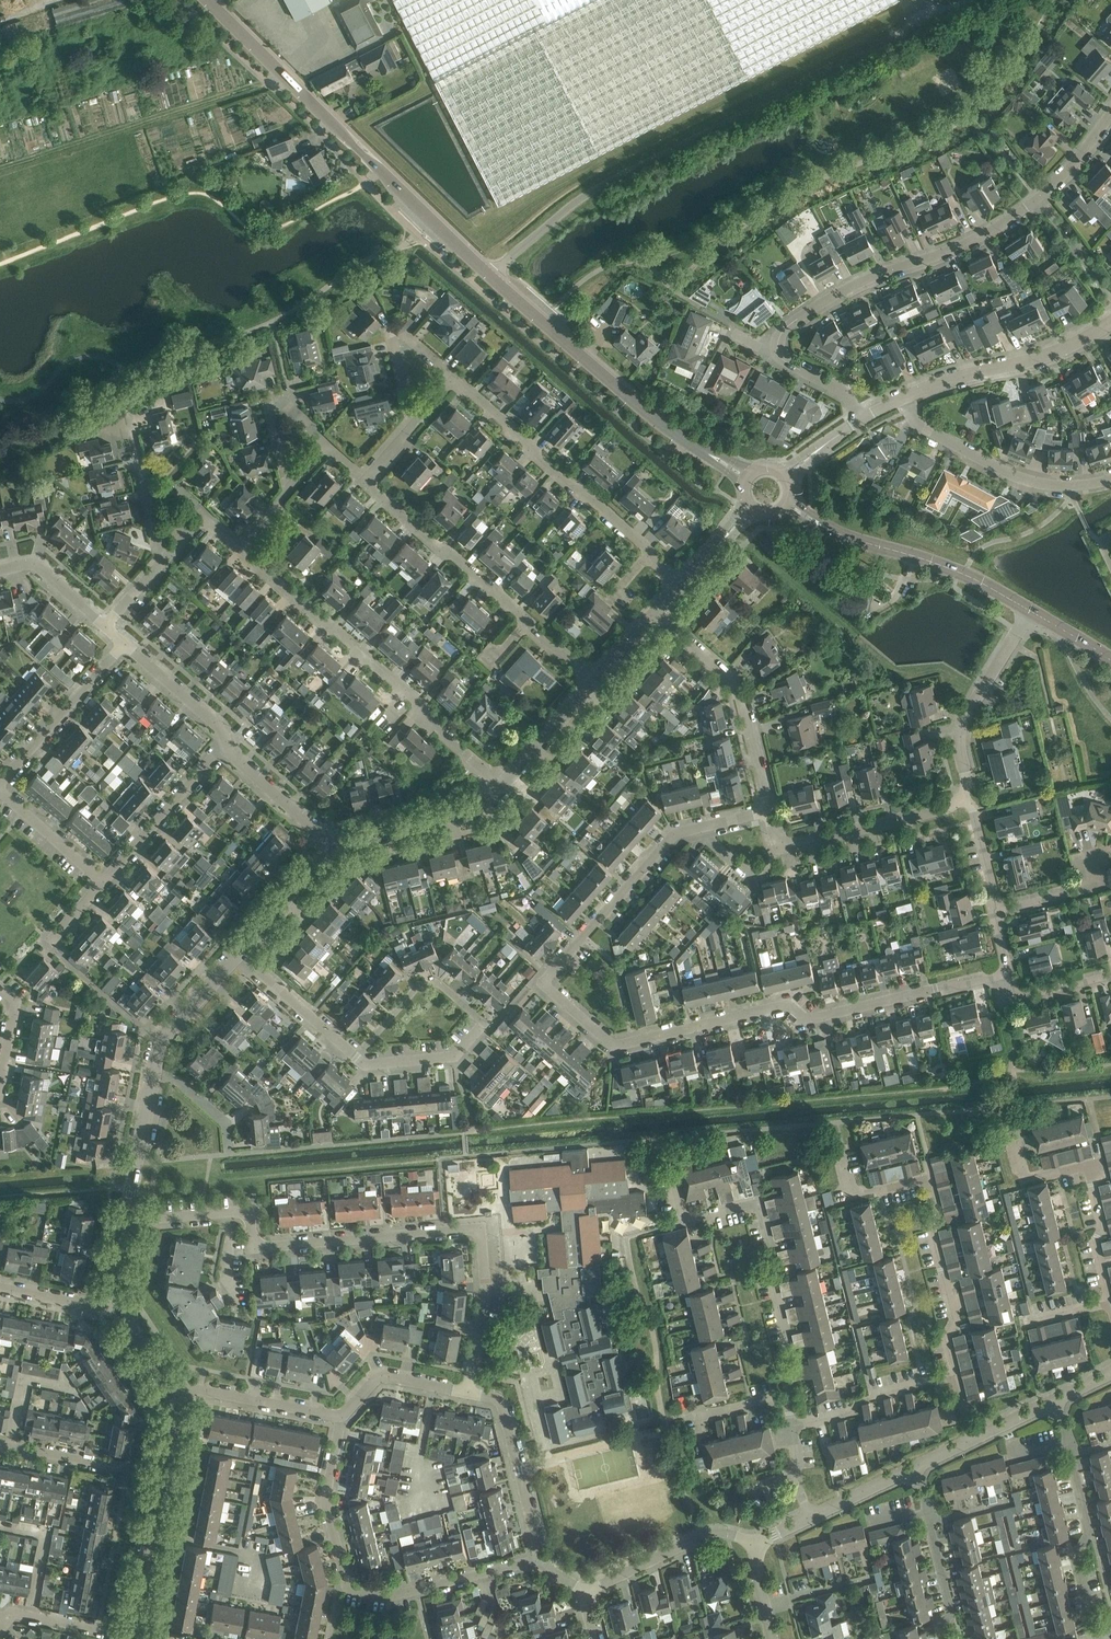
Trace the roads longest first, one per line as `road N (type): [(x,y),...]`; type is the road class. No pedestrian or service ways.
road 1 (residential): [(935,989),(803,1021),(786,1007),(613,1045),(548,989),(548,977),(671,838),(694,828)]
road 2 (residential): [(467,1392),(486,1293),(481,1228),(254,1248),(249,1209),(128,1215)]
road 3 (unclassified): [(489,276),(570,207),(641,160),(966,0)]
road 4 (residential): [(777,345),(786,328),(844,290),(1001,225),(1066,170),(1110,112)]
road 5 (secondary): [(489,276),(207,0)]
road 6 (residential): [(342,1417),(325,1499),(347,1587),(391,1596),(541,1559)]
road 7 (residential): [(502,787),(417,701),(237,549)]
road 8 (residential): [(790,1397),(774,1261),(758,1201),(683,1220),(670,1167)]
road 9 (secondary): [(747,478),(678,437),(489,276)]
road 10 (residential): [(956,1375),(946,1333),(956,1317),(925,1181),(850,1195),(843,1151)]
road 11 (residential): [(681,584),(452,374)]
road 12 (residential): [(596,680),(362,480)]
road 13 (residential): [(489,1028),(456,1055),(366,1064),(240,954)]
road 14 (secondary): [(1030,610),(960,570),(864,541),(783,499)]
road 15 (residential): [(1110,1302),(1088,1167),(1023,1180),(1014,1131)]
road 16 (residential): [(768,810),(739,688),(651,616)]
road 17 (residential): [(898,400),(922,429),(1017,478),(1068,486),(1110,478)]
road 18 (unclassified): [(898,400),(1052,353),(1110,322)]
road 19 (residential): [(964,799),(966,715),(1030,610)]
road 20 (unclassified): [(541,1559),(503,1406),(467,1392)]
road 21 (residential): [(1102,1635),(1075,1558),(1089,1532),(1070,1454)]
road 22 (residential): [(780,844),(964,799)]
road 23 (residential): [(0,783),(124,643)]
road 24 (residential): [(103,882),(227,743)]
road 25 (unclassified): [(584,1592),(702,1535),(756,1544)]
road 26 (tertiary): [(336,847),(474,810),(502,787)]
road 27 (unclassified): [(342,1417),(184,1386),(172,1391)]
road 28 (residential): [(793,1426),(956,1375)]
road 29 (residential): [(0,1444),(163,1476)]
road 30 (tertiary): [(132,1635),(163,1476)]
road 31 (residential): [(329,443),(275,403),(270,413),(286,493)]
road 32 (residential): [(227,743),(233,757),(336,847)]
road 33 (residential): [(452,374),(406,335),(399,340),(409,421)]
road 34 (tertiary): [(128,1215),(156,1068)]
road 35 (tertiary): [(156,1068),(161,1044),(240,954)]
road 36 (tertiary): [(240,954),(336,847)]
road 37 (residential): [(124,643),(227,743)]
road 38 (unclassified): [(467,1392),(381,1377),(342,1417)]
road 39 (tertiary): [(502,787),(596,680)]
road 40 (residential): [(103,882),(0,791)]
road 41 (residential): [(998,910),(1097,888),(1091,858)]
road 42 (residential): [(0,571),(37,566),(106,627)]
road 43 (residential): [(132,1635),(9,1618)]
road 44 (residential): [(231,1155),(229,1125),(156,1068)]
road 45 (residential): [(942,1638),(952,1611),(929,1522)]
road 46 (residential): [(1110,978),(1027,998),(1011,995),(1007,977)]

